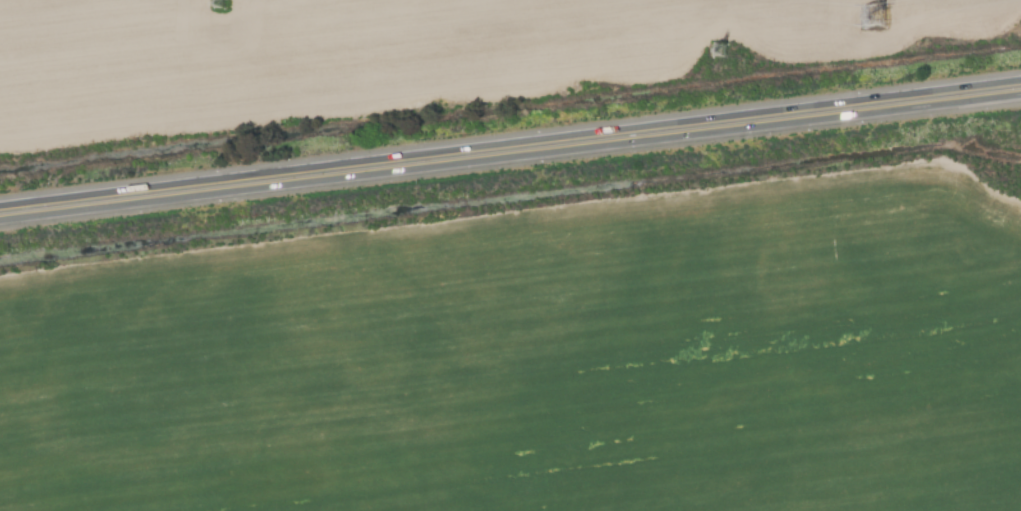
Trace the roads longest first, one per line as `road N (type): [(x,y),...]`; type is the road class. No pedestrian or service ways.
road 1 (trunk): [(0,225),(1020,99)]
road 2 (trunk): [(1020,85),(0,210)]

